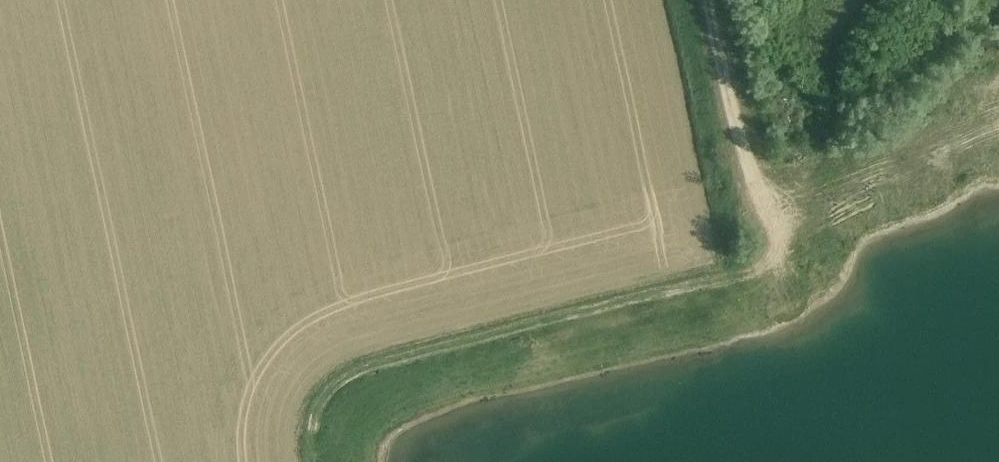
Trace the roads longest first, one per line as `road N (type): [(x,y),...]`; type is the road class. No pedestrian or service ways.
road 1 (track): [(826,461),(713,0)]

